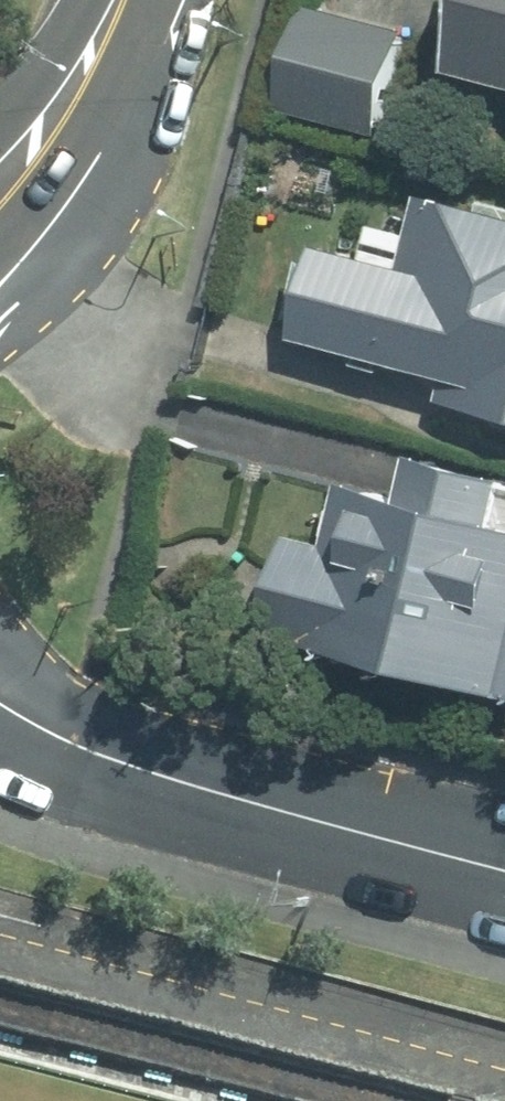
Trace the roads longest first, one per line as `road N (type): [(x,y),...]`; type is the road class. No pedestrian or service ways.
road 1 (tertiary): [(46,729),(199,788),(504,871)]
road 2 (secondary): [(136,0),(127,120),(110,175),(0,310)]
road 3 (secondary): [(0,180),(46,120),(117,0)]

